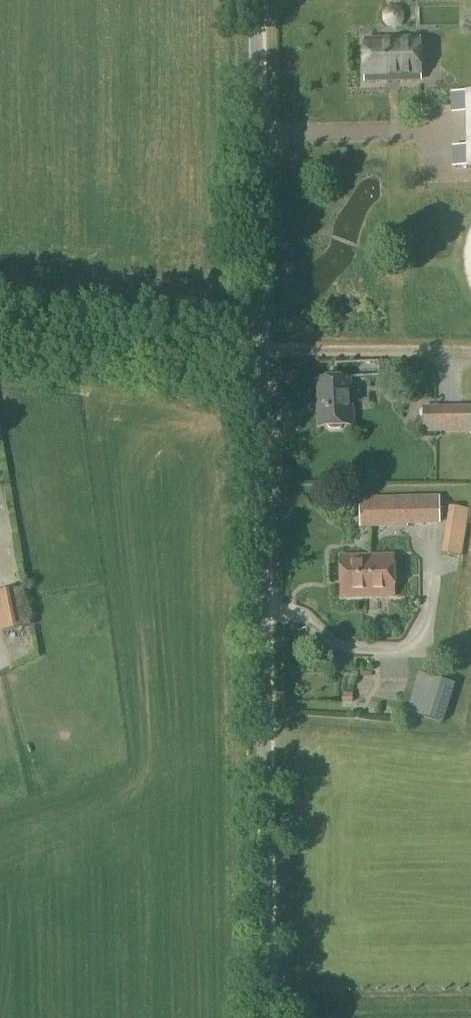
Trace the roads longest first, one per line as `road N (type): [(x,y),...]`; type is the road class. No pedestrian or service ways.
road 1 (unclassified): [(269,1017),(260,373)]
road 2 (unclassified): [(260,373),(257,0)]
road 3 (unclassified): [(260,373),(0,346)]
road 4 (track): [(470,351),(260,349)]

